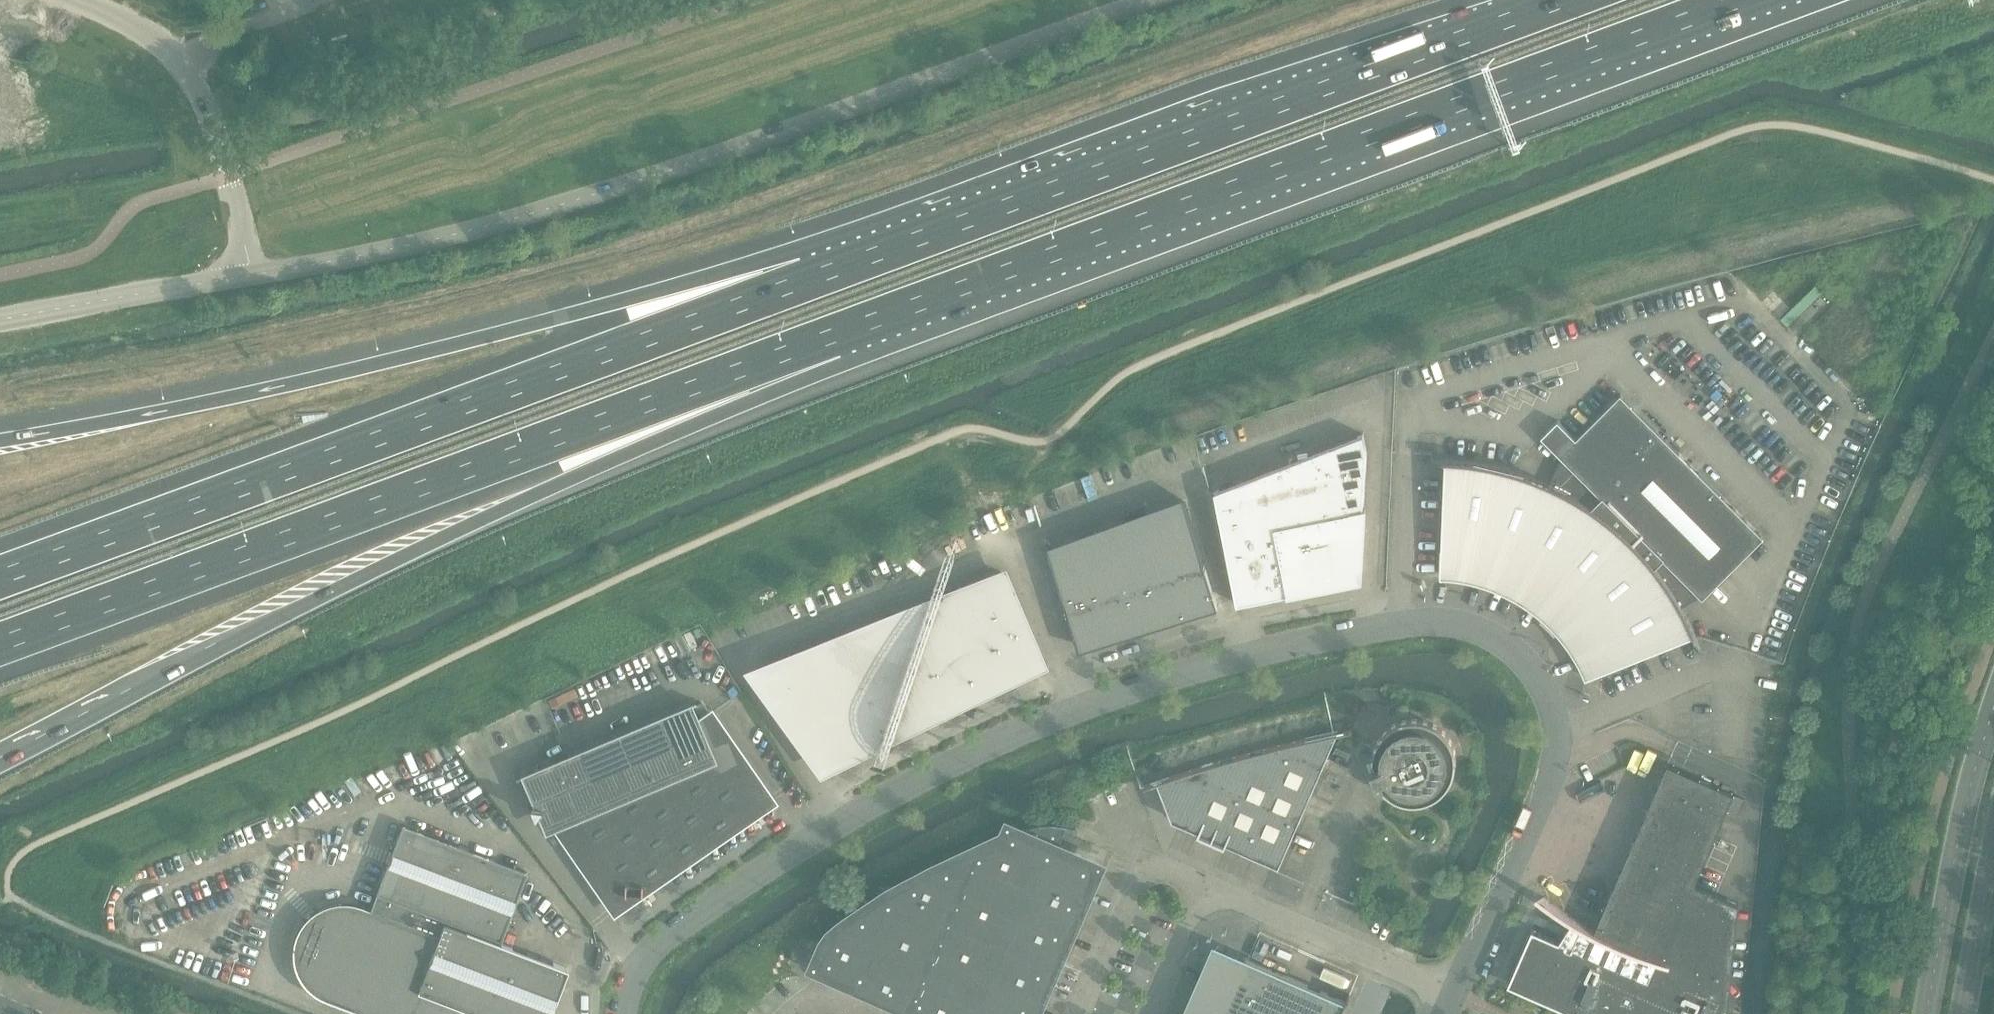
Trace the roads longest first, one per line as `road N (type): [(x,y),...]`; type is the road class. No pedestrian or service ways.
road 1 (unclassified): [(623,1013),(639,962),(683,924),(906,787),(1056,720),(1247,655),(1430,621),(1501,641),(1526,661),(1559,730),(1543,809),(1456,995)]
road 2 (motorway): [(840,335),(1747,0)]
road 3 (unclassified): [(250,276),(425,245),(561,208),(1149,0)]
road 4 (motorway): [(0,759),(567,481),(840,335)]
road 5 (motorway): [(0,645),(840,335)]
road 6 (motorway): [(809,278),(0,579)]
road 7 (motorway): [(809,278),(626,300),(302,381),(0,441)]
road 8 (motorway): [(1565,0),(809,278)]
road 9 (unclassified): [(250,276),(229,178),(182,66),(138,29),(72,0)]
road 10 (secondary): [(1993,705),(1964,806),(1923,1013)]
road 11 (unclassified): [(1456,995),(1201,889)]
road 12 (unclassified): [(0,322),(250,276)]
road 13 (unclassified): [(1201,889),(1142,863),(1080,1013)]
road 14 (secondary): [(1964,1013),(1993,857)]
road 15 (unclassified): [(1148,1013),(1201,889)]

